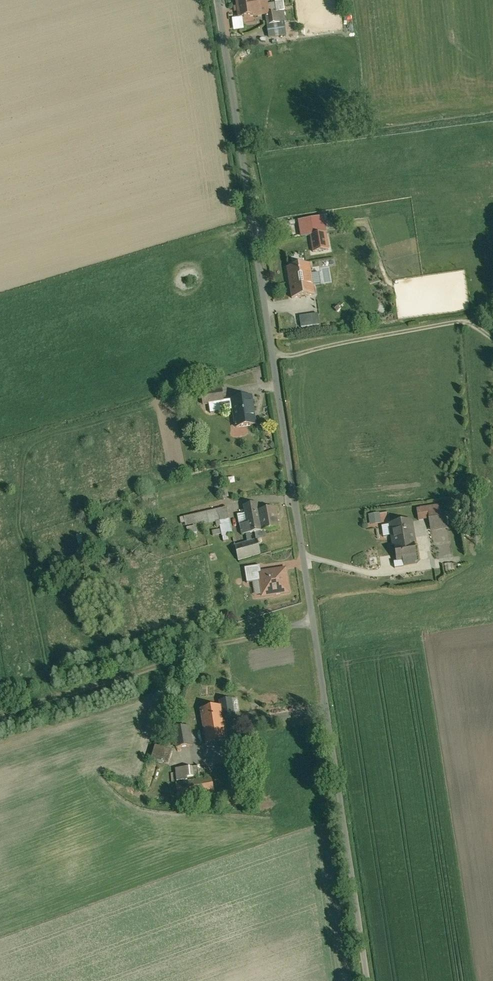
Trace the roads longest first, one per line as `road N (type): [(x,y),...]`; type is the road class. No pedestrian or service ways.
road 1 (residential): [(371,980),(220,0)]

